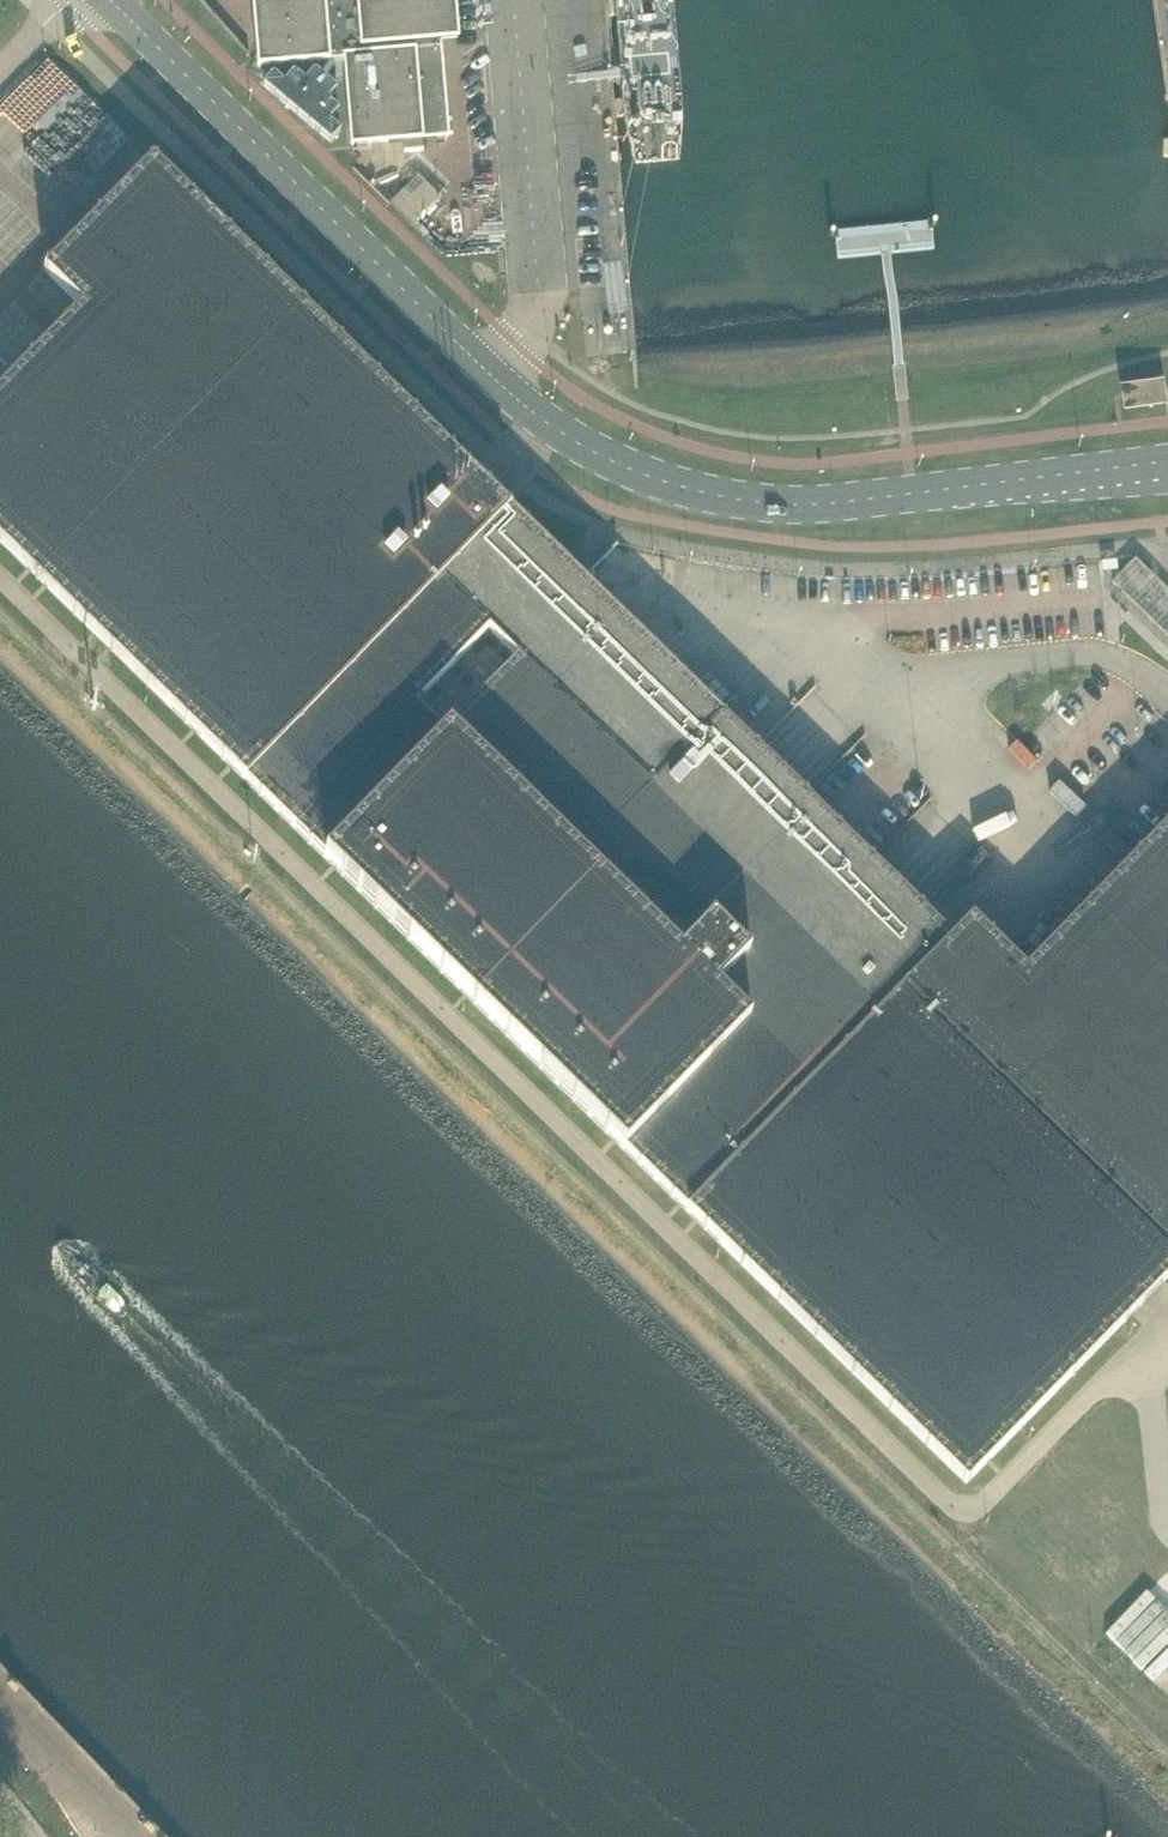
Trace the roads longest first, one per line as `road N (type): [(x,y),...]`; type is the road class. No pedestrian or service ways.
road 1 (unclassified): [(1167,1352),(1121,1364),(984,1503),(966,1510),(951,1505),(0,577)]
road 2 (unclassified): [(1167,469),(832,504),(746,500),(616,463),(549,424),(494,376)]
road 3 (unclassified): [(494,376),(113,0)]
road 4 (unclassified): [(515,0),(540,291),(520,347),(494,376)]

